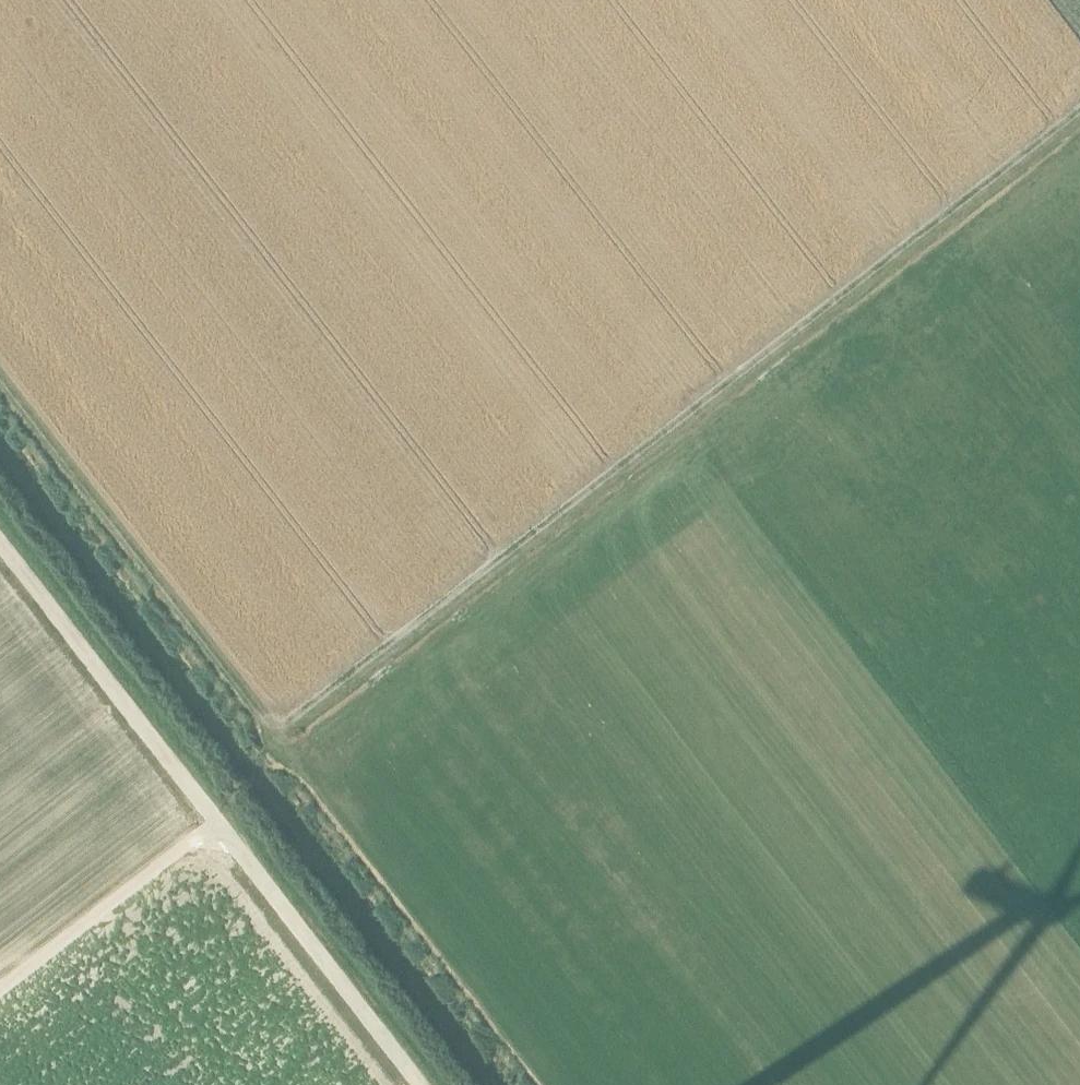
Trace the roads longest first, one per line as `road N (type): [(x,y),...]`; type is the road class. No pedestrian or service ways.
road 1 (track): [(419,1084),(0,544)]

